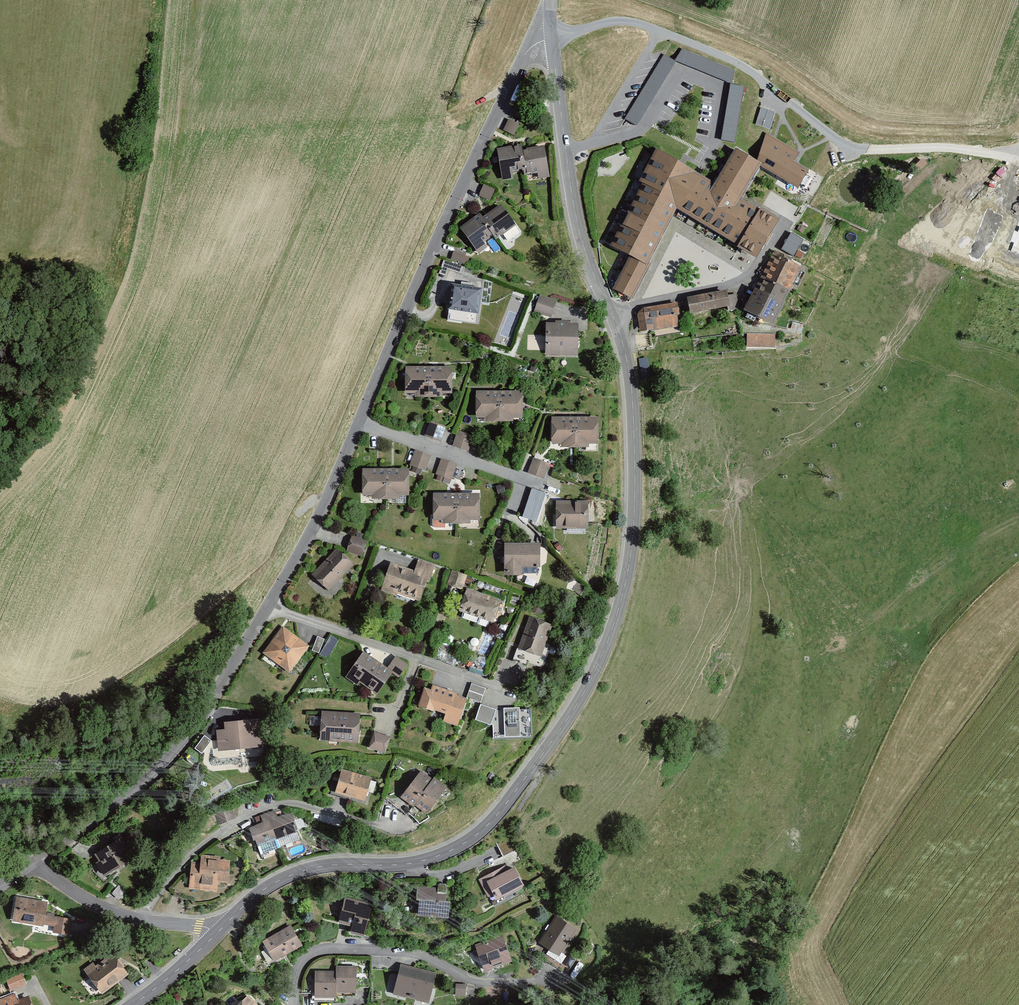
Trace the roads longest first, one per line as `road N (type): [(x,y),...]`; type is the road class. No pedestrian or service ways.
road 1 (unclassified): [(222,928),(292,874),(408,864),(475,836),(561,729),(612,629),(633,538),(631,386),(574,207),(552,39)]
road 2 (unclassified): [(552,39),(532,46),(519,66),(298,555),(204,712),(144,781),(34,863)]
road 3 (track): [(817,165),(773,84),(748,72),(661,120),(565,152)]
road 4 (residential): [(34,863),(67,888),(141,920),(222,928)]
road 5 (track): [(817,165),(888,148),(1018,147)]

